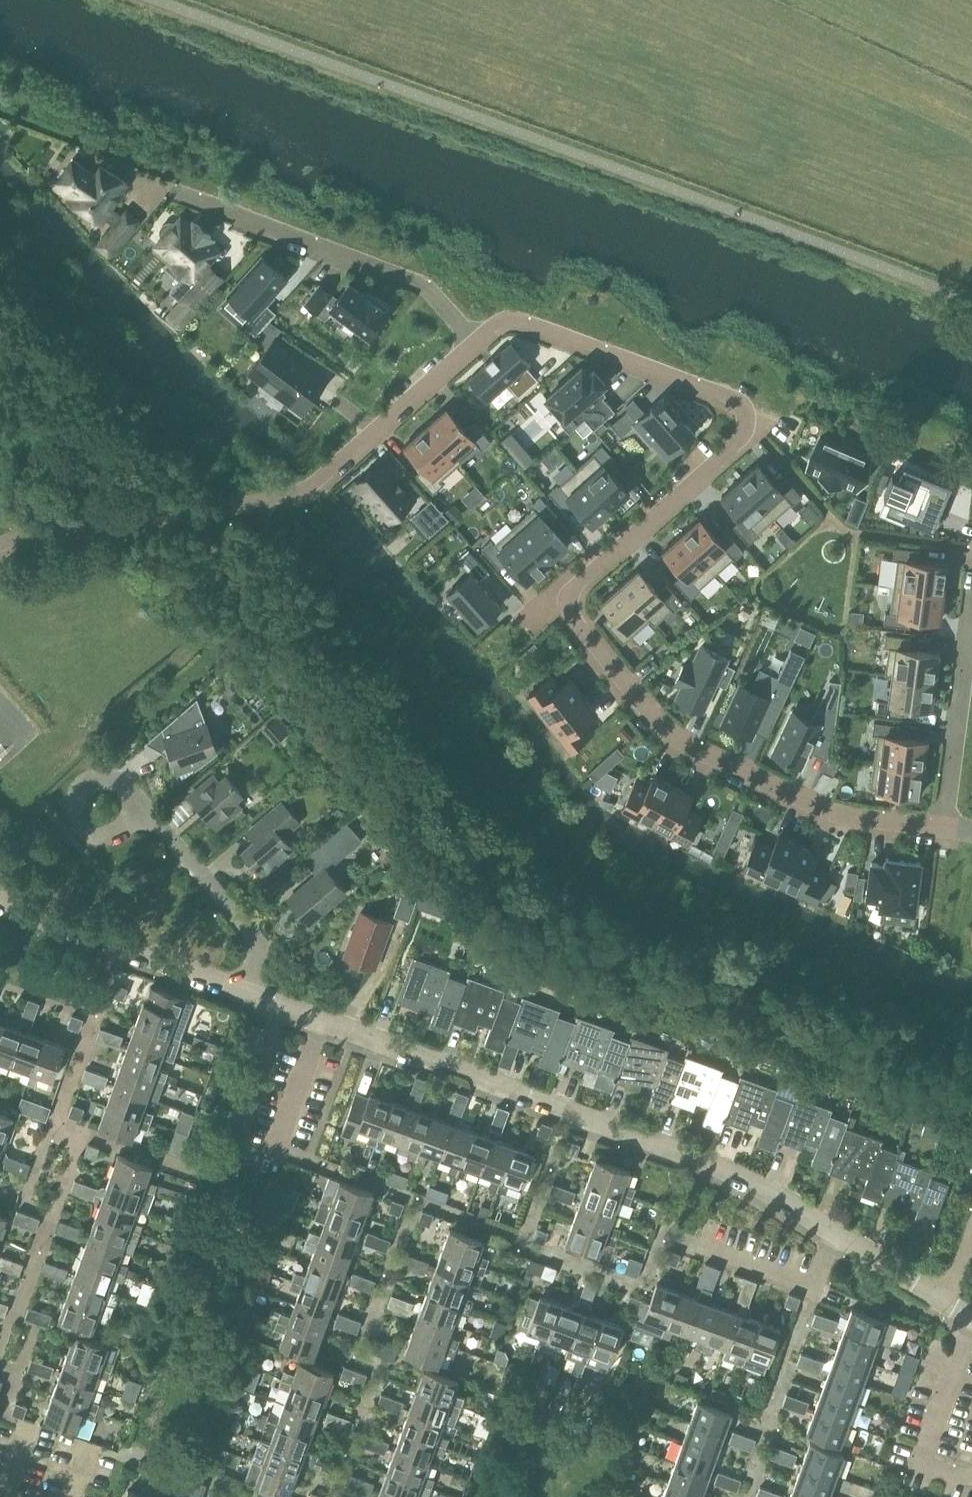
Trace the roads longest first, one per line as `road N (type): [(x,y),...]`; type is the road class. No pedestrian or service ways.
road 1 (residential): [(478,338),(500,321),(520,320),(741,404),(741,440),(576,580),(568,609),(680,740),(830,812),(945,828)]
road 2 (residential): [(240,992),(735,1171),(833,1230)]
road 3 (residential): [(478,338),(311,489),(0,547)]
road 4 (residential): [(224,211),(417,283),(478,338)]
road 5 (residential): [(0,911),(240,992)]
road 6 (residential): [(240,992),(256,958),(252,932),(141,811)]
road 7 (residential): [(945,828),(971,625)]
road 8 (residential): [(141,811),(116,836),(90,840),(71,822),(69,797),(79,780),(99,775),(120,785)]
road 9 (residential): [(833,1230),(942,1301)]

